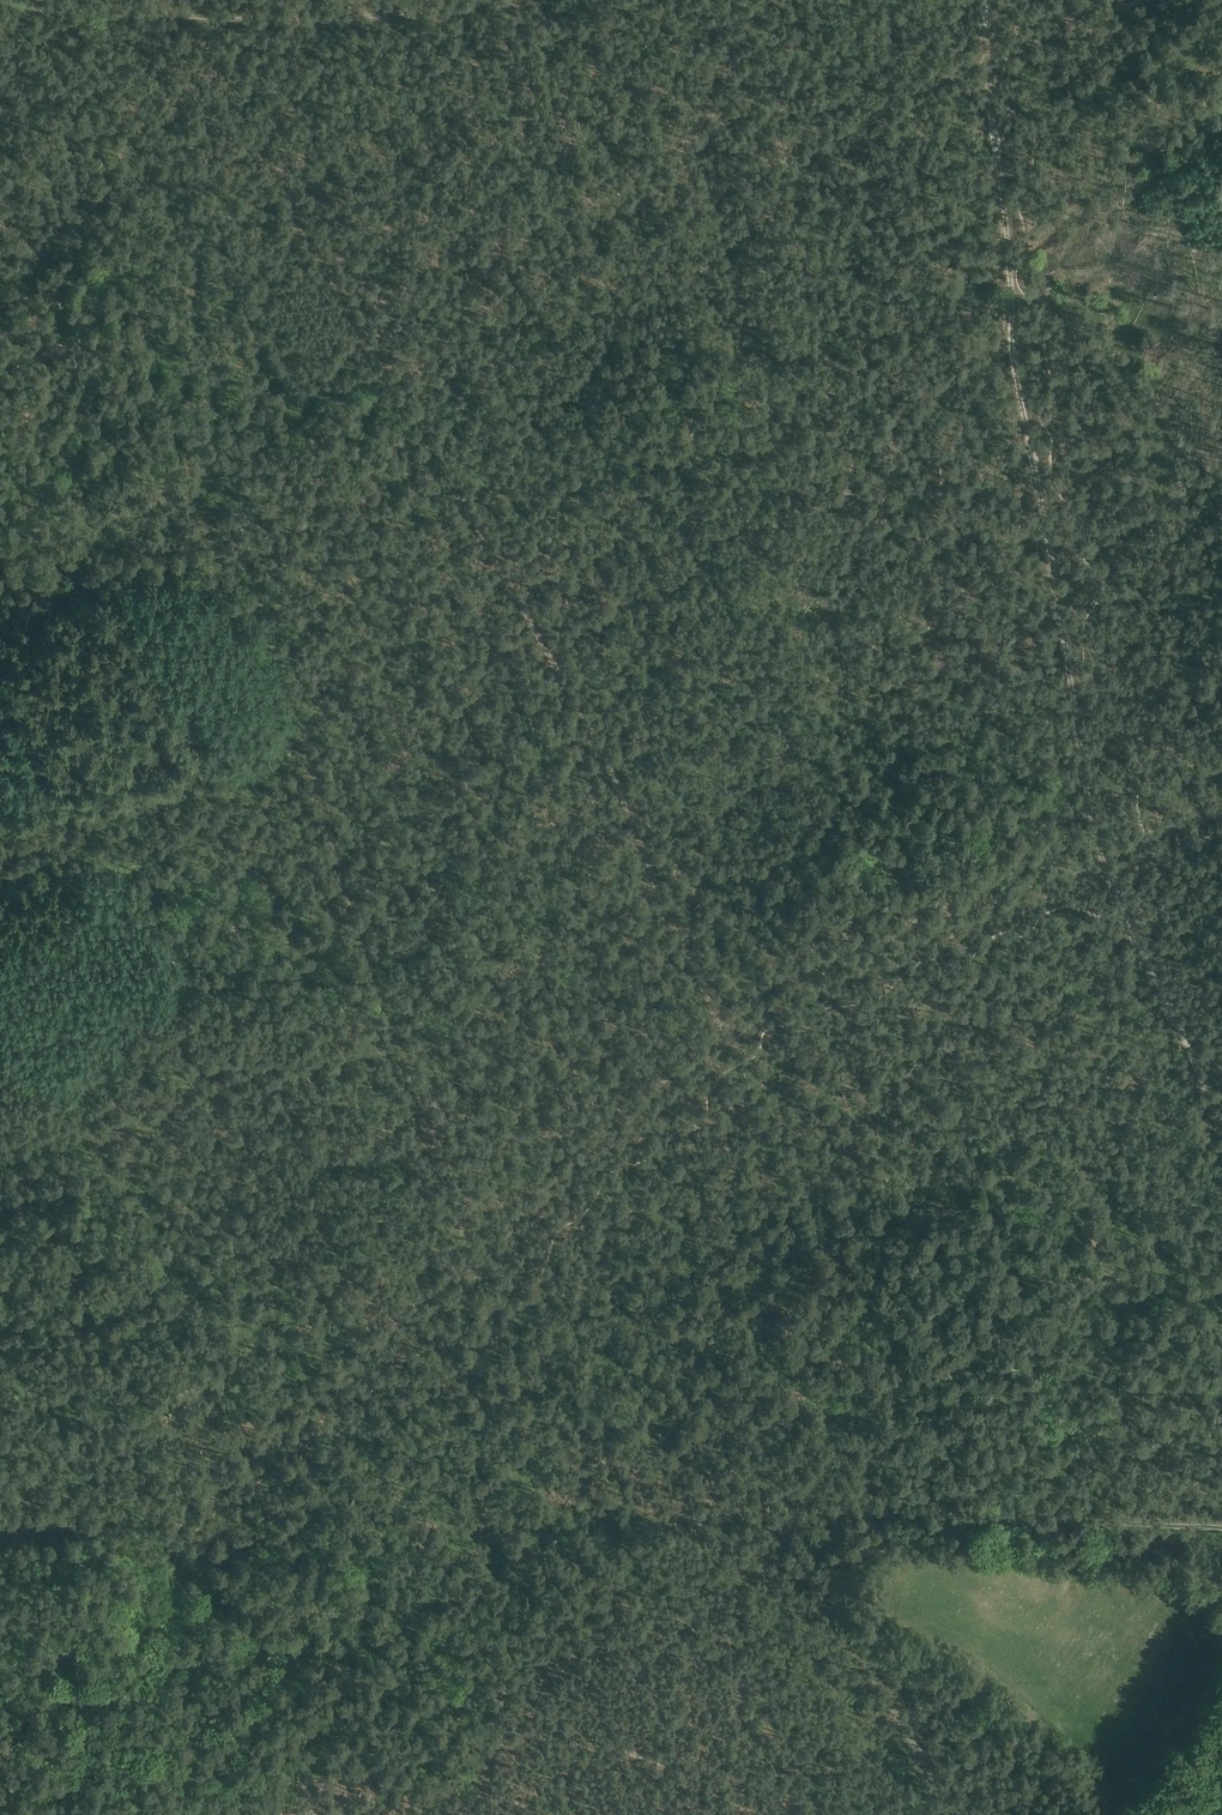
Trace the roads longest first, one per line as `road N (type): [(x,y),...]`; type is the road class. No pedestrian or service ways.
road 1 (track): [(0,1676),(40,1653),(722,1028)]
road 2 (track): [(982,0),(1015,359),(1098,854)]
road 3 (track): [(21,0),(90,18),(305,21),(501,0)]
road 4 (track): [(722,1028),(605,754),(518,601)]
road 5 (track): [(722,1028),(806,965),(902,941),(1101,863)]
road 6 (track): [(1105,873),(1221,1129)]
road 7 (track): [(1221,1529),(1074,1523)]
road 8 (track): [(1098,854),(1221,813)]

